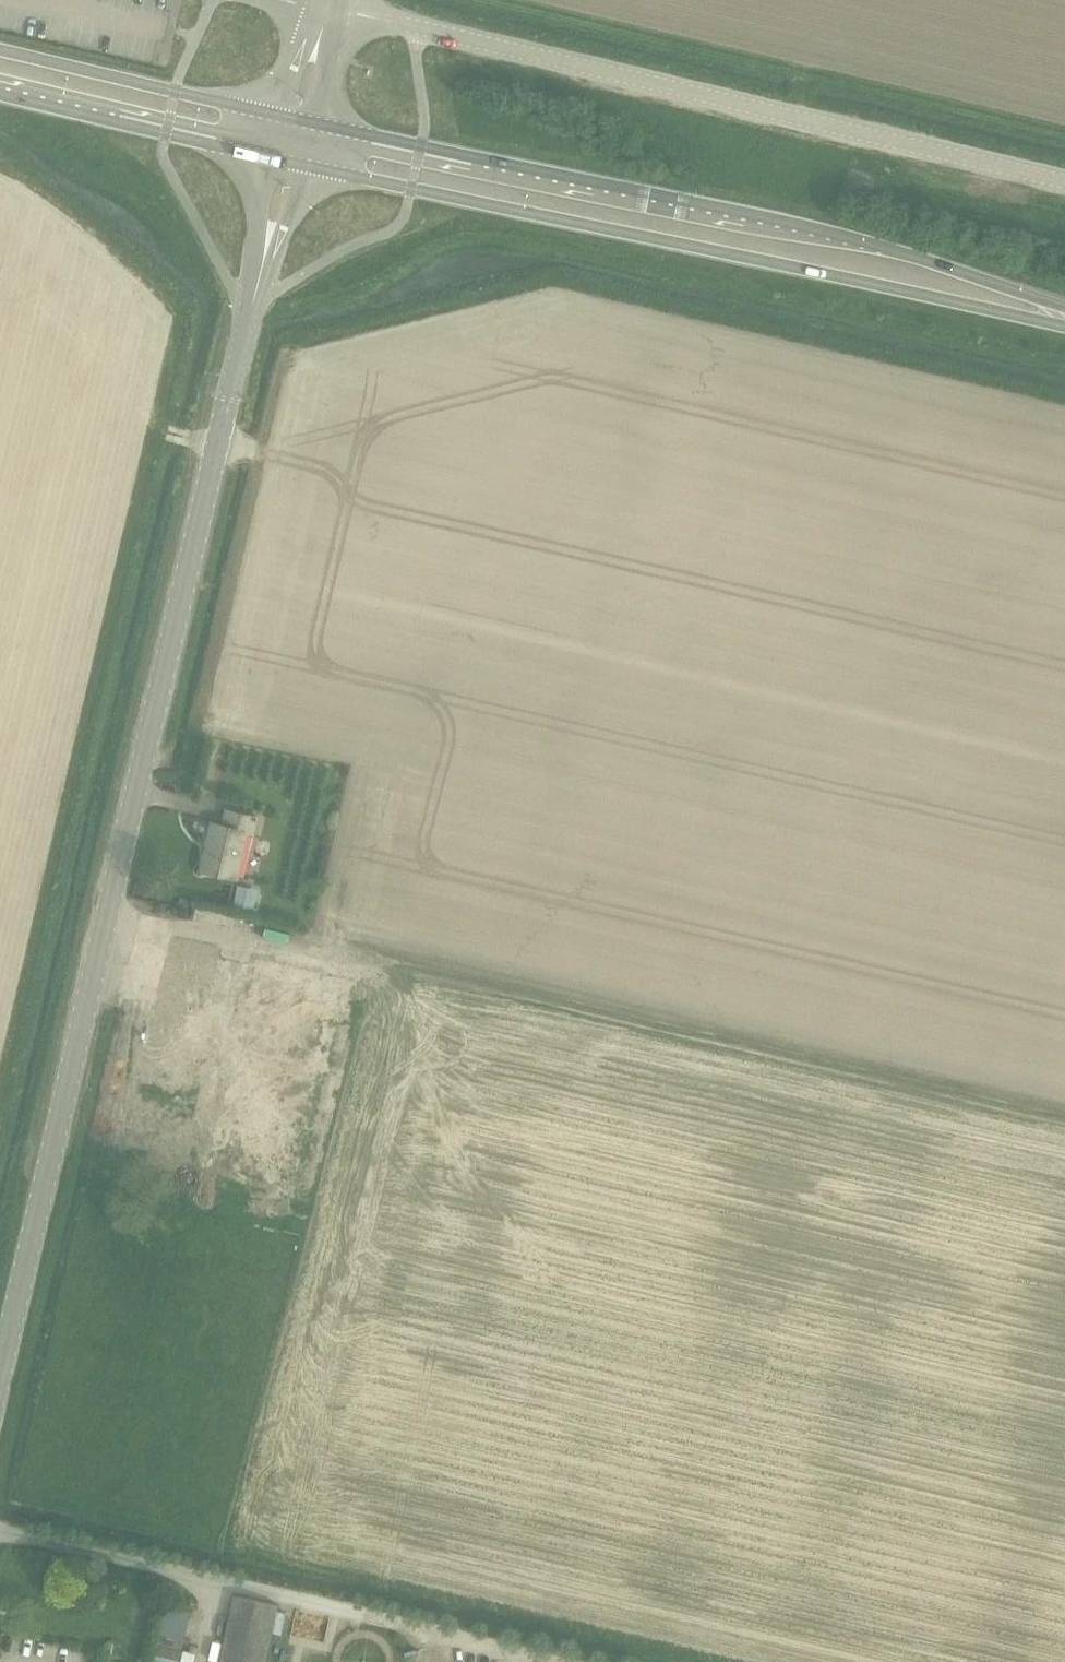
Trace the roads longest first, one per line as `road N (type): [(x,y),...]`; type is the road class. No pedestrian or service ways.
road 1 (unclassified): [(0,1376),(288,162)]
road 2 (track): [(0,163),(56,199),(183,311),(0,1098)]
road 3 (track): [(155,429),(261,455),(282,364),(294,345),(549,281),(1064,398)]
road 4 (secondary): [(288,162),(1064,325)]
road 5 (secondary): [(1064,307),(776,217),(299,120)]
road 6 (unclassified): [(1064,181),(328,8)]
road 7 (track): [(795,118),(805,75),(1064,136)]
road 8 (secondary): [(299,120),(0,49)]
road 9 (secondary): [(0,94),(288,162)]

